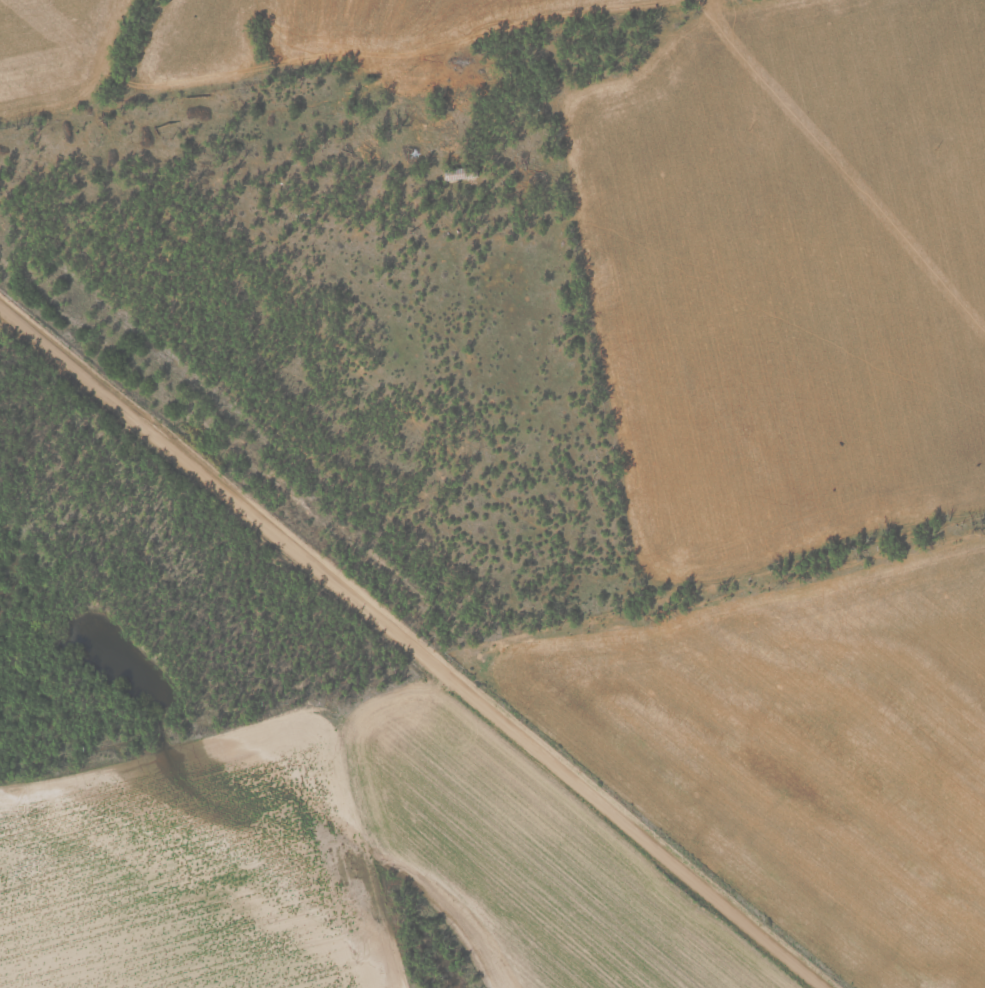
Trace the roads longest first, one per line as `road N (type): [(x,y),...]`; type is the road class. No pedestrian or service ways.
road 1 (residential): [(836,987),(0,307)]

